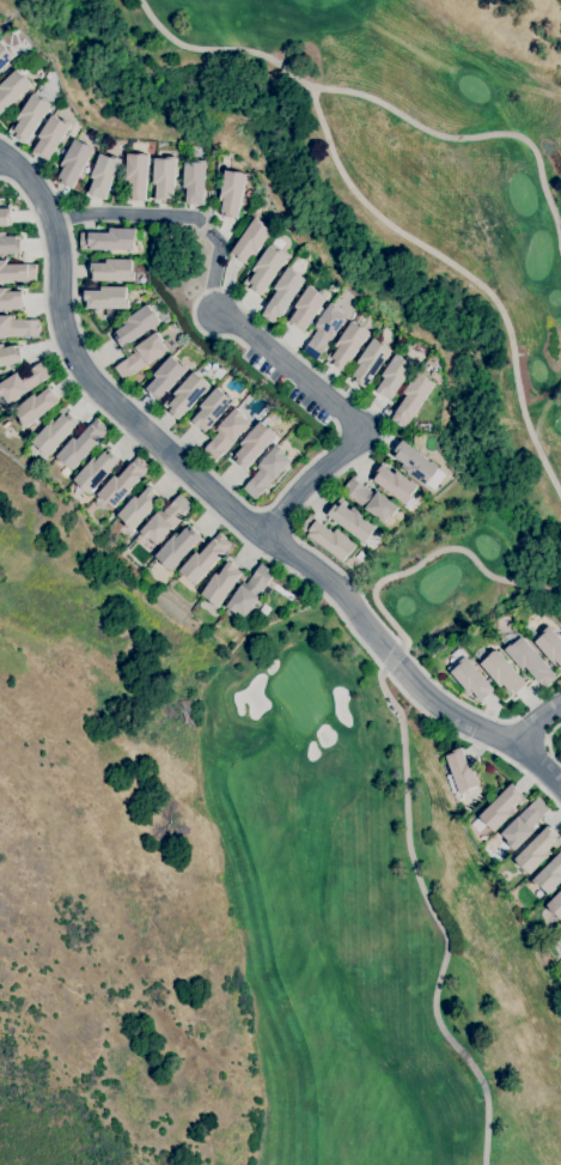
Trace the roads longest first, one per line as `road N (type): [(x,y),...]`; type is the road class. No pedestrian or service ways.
road 1 (residential): [(560,788),(514,744),(422,693),(341,589),(90,382),(66,335),(59,248),(45,204),(20,170),(0,159)]
road 2 (track): [(560,241),(536,151),(520,135),(439,134),(370,96),(309,86),(262,54),(177,42),(141,0)]
road 3 (track): [(384,668),(382,684),(402,718),(408,843),(447,942),(434,1008),(484,1087),(485,1164)]
road 4 (track): [(313,87),(334,156),(358,194),(499,305),(529,429),(560,494)]
road 5 (residential): [(268,535),(304,485),(364,429),(251,333),(215,313),(219,243),(211,230)]
road 6 (track): [(560,582),(511,582),(482,572),(464,551),(437,551),(374,587),(402,647)]
road 7 (residential): [(200,220),(105,212),(51,220)]

